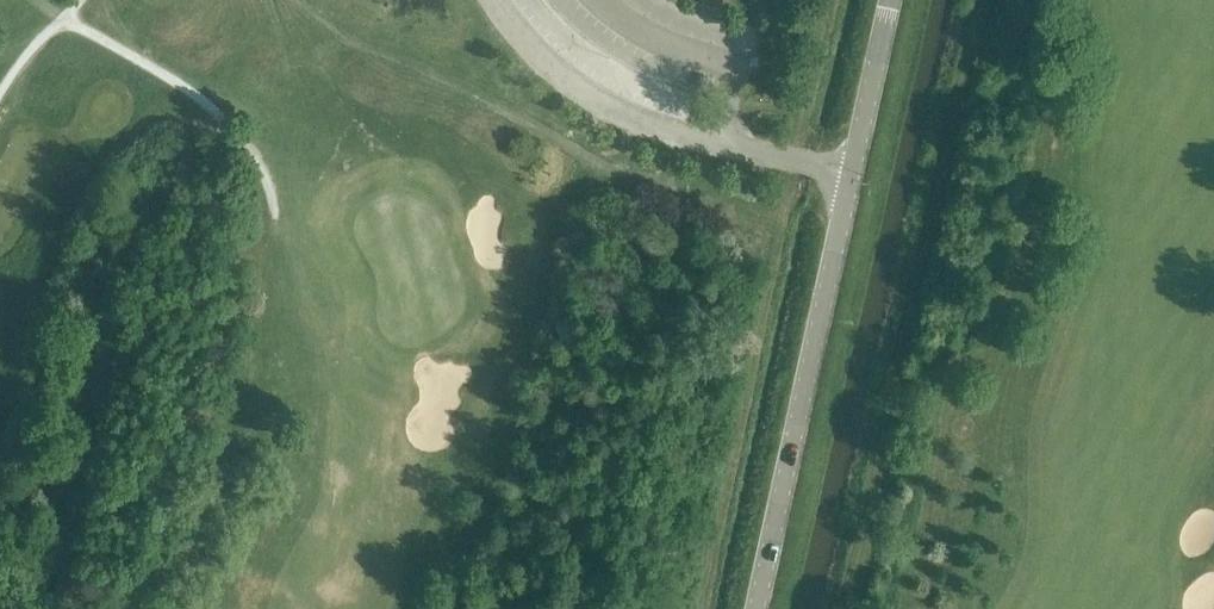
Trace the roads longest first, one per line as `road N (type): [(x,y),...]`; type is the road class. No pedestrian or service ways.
road 1 (tertiary): [(759,608),(889,0)]

